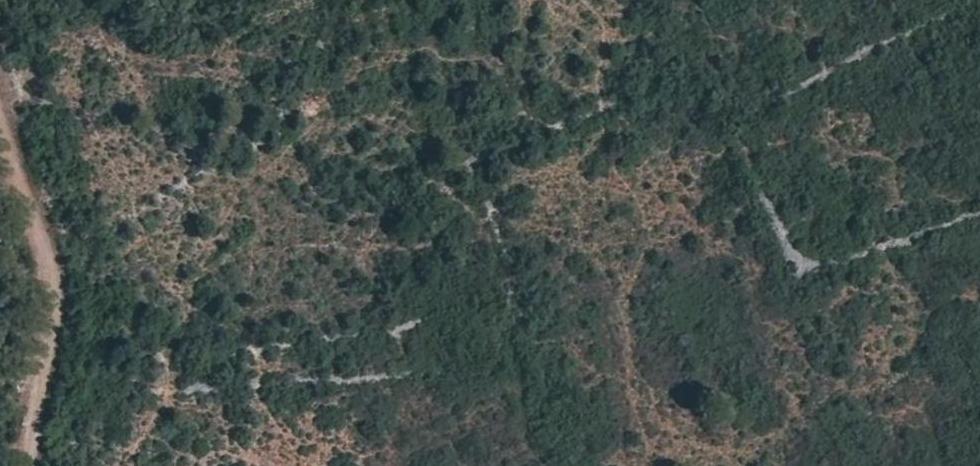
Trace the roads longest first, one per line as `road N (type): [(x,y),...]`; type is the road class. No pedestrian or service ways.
road 1 (track): [(0,137),(36,215),(54,291),(20,465)]

